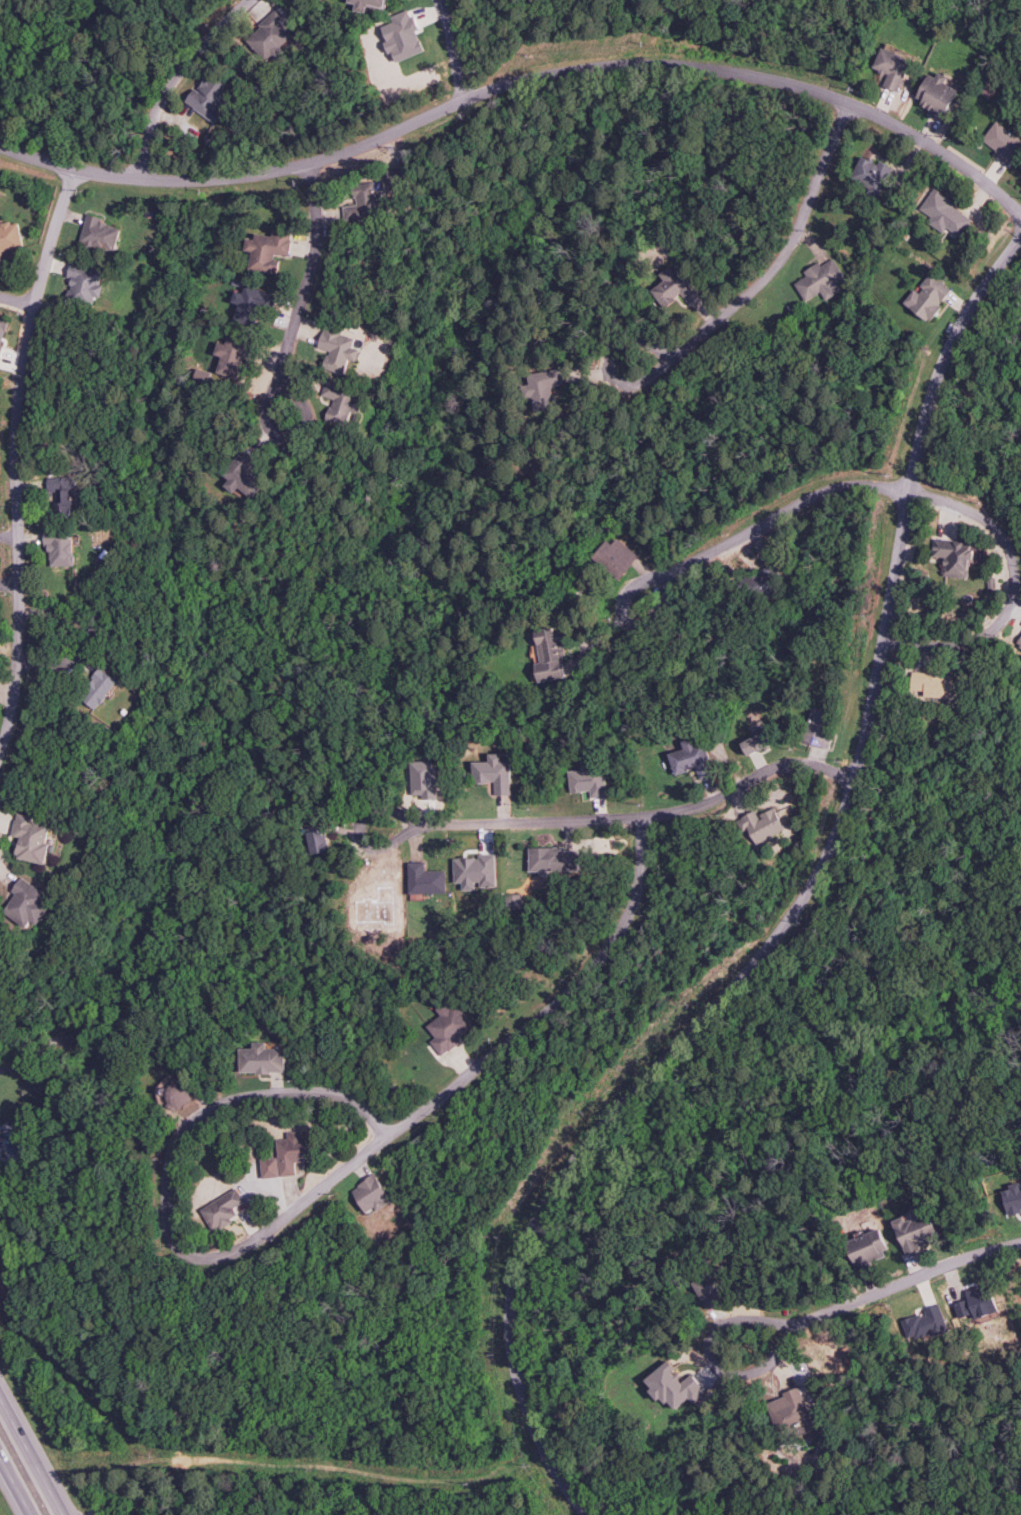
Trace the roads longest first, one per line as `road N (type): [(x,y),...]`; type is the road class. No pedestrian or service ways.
road 1 (residential): [(1020,236),(953,334),(934,382),(856,778),(806,902),(775,945),(541,1184),(504,1263),(501,1340),(516,1399),(585,1514)]
road 2 (residential): [(0,146),(75,174),(253,177),(395,134),(556,69),(707,66),(852,105),(924,140),(1020,212)]
road 3 (residential): [(185,1251),(214,1252),(252,1238),(292,1210),(509,1043),(602,959),(637,895),(649,817)]
road 4 (residential): [(0,783),(21,712),(17,491),(33,309),(75,174)]
road 5 (residential): [(856,778),(816,763),(784,763),(684,812),(379,828)]
road 6 (residential): [(391,1133),(351,1081),(239,1077),(189,1108),(168,1151),(169,1231),(185,1251)]
road 7 (residential): [(852,105),(786,262),(705,340),(676,358),(639,363)]
road 8 (residential): [(885,643),(984,638),(1011,611),(1018,580),(1009,540),(983,516),(910,491)]
road 9 (residential): [(910,491),(871,482),(808,499),(669,578),(646,602)]
road 10 (residential): [(1020,1244),(751,1344)]
road 11 (residential): [(308,164),(319,254),(288,346),(294,416)]
road 12 (residential): [(145,180),(164,95),(250,0)]
road 13 (primary): [(60,1514),(0,1405)]

